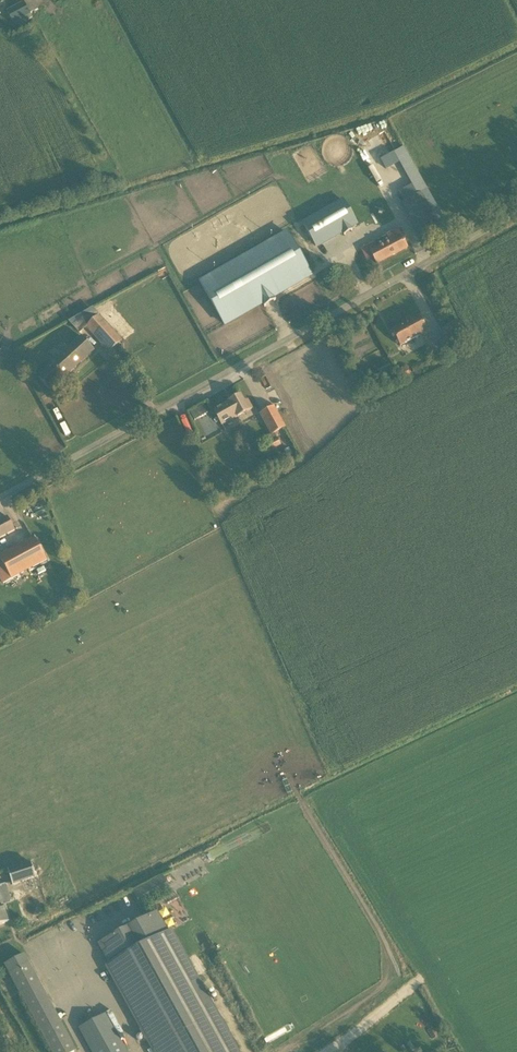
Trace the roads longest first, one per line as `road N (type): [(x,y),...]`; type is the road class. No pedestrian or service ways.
road 1 (unclassified): [(0,496),(516,210)]

